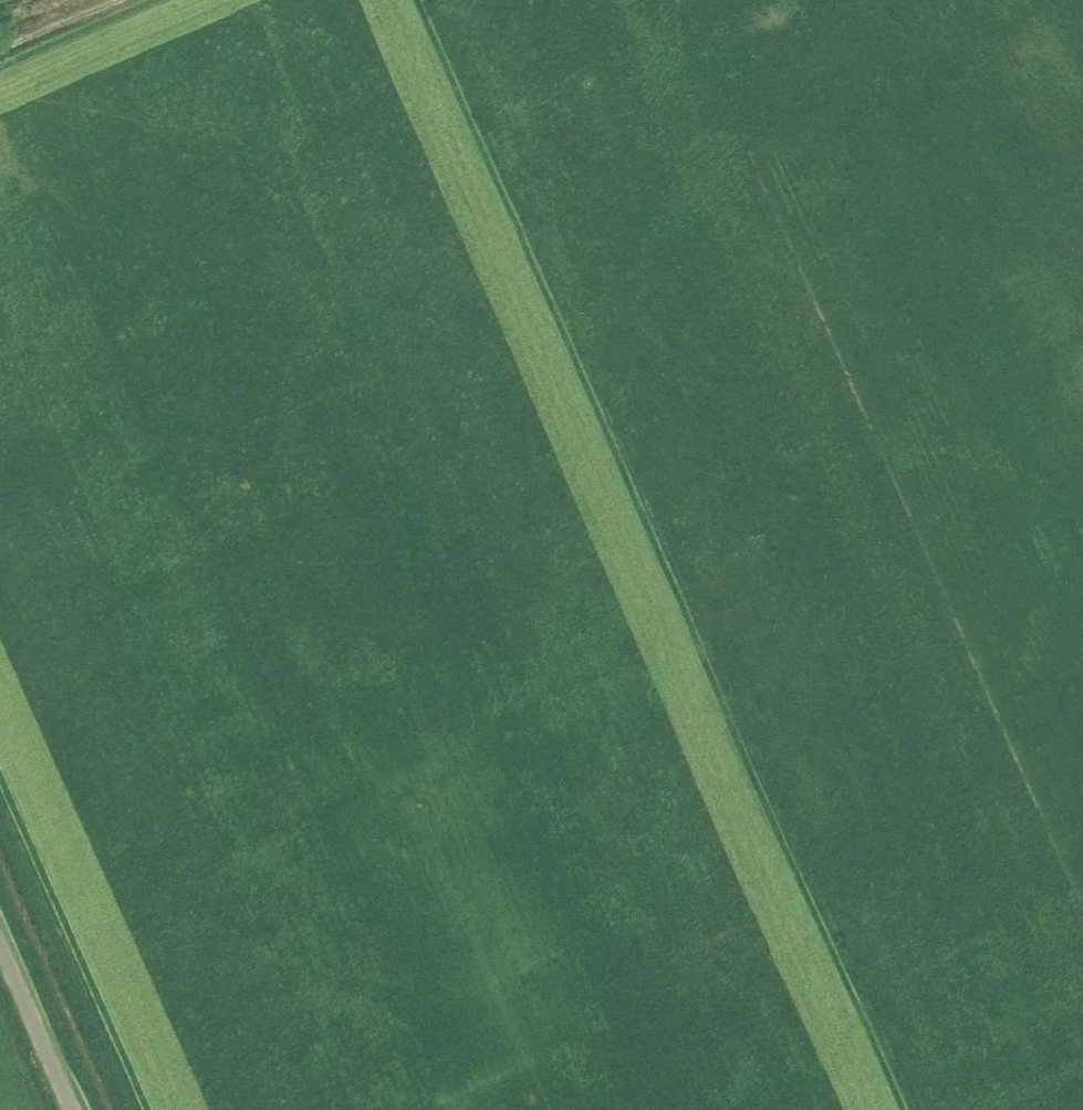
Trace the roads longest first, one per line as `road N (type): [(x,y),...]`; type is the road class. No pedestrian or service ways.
road 1 (unclassified): [(72,1109),(0,946)]

